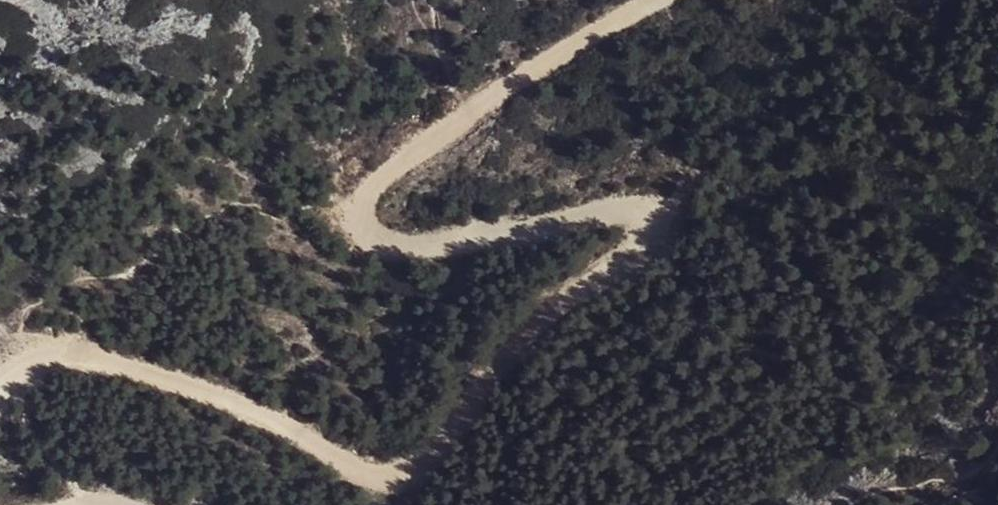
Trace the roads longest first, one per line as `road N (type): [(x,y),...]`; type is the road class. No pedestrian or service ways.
road 1 (track): [(0,400),(21,377),(45,367),(78,363),(136,373),(282,430),(371,479),(409,478),(436,457),(514,349),(650,241),(651,228),(627,216),(494,244),(385,247),(362,235),(359,205),(396,165),(627,13)]

